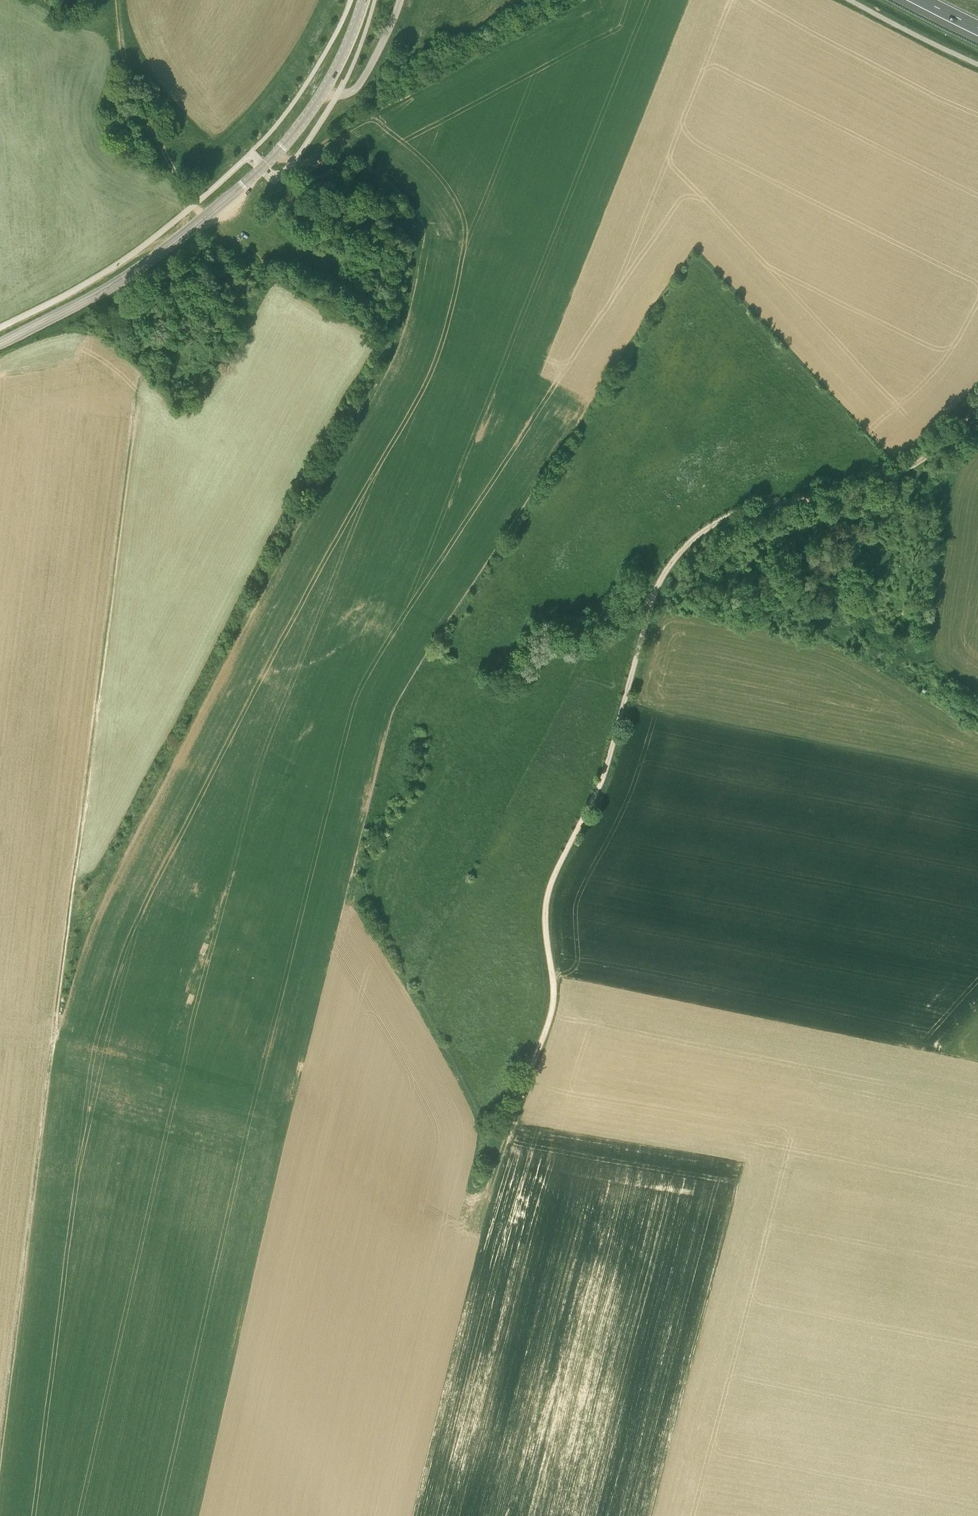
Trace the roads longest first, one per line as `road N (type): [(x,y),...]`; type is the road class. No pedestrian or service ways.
road 1 (tertiary): [(0,343),(126,276),(263,167),(325,89),(363,0)]
road 2 (track): [(205,217),(130,88),(115,0)]
road 3 (track): [(471,1233),(512,1107)]

